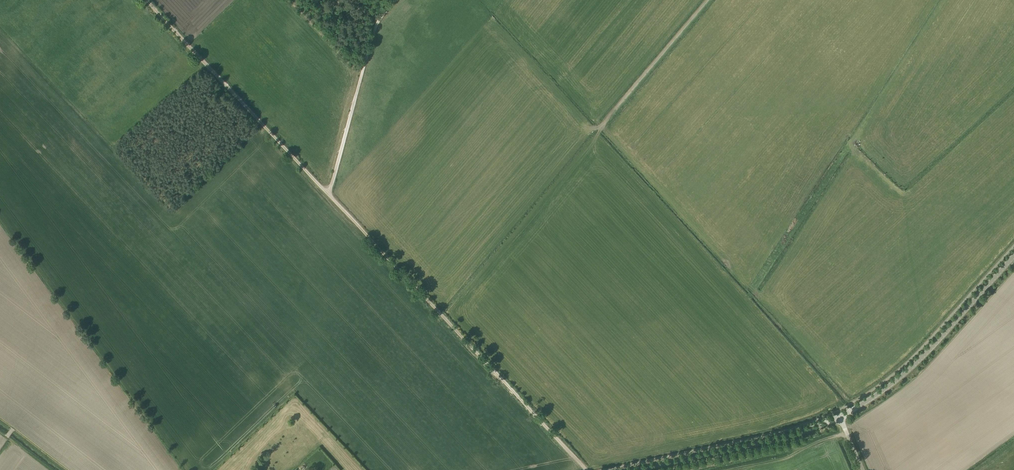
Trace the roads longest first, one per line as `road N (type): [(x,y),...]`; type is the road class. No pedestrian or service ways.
road 1 (track): [(586,469),(329,194)]
road 2 (track): [(329,194),(147,0)]
road 3 (tertiary): [(840,417),(933,345),(1013,254)]
road 4 (tertiary): [(635,469),(840,417)]
road 5 (track): [(329,194),(377,23),(396,0)]
road 6 (track): [(601,126),(707,0)]

